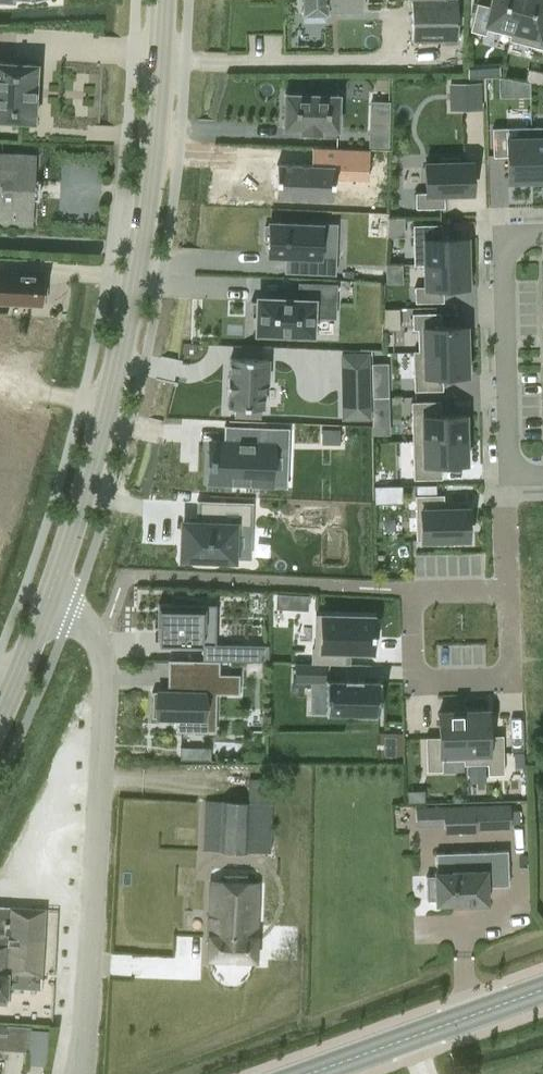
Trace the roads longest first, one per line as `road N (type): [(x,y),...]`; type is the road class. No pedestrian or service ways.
road 1 (tertiary): [(54,607),(104,431),(145,218),(161,0)]
road 2 (unclassified): [(77,1073),(106,683),(91,635),(54,607)]
road 3 (residential): [(509,587),(510,681),(412,682),(411,588)]
road 4 (residential): [(542,232),(508,240),(504,258),(509,478)]
road 5 (tertiary): [(306,1073),(542,989)]
road 6 (tertiary): [(0,733),(54,607)]

